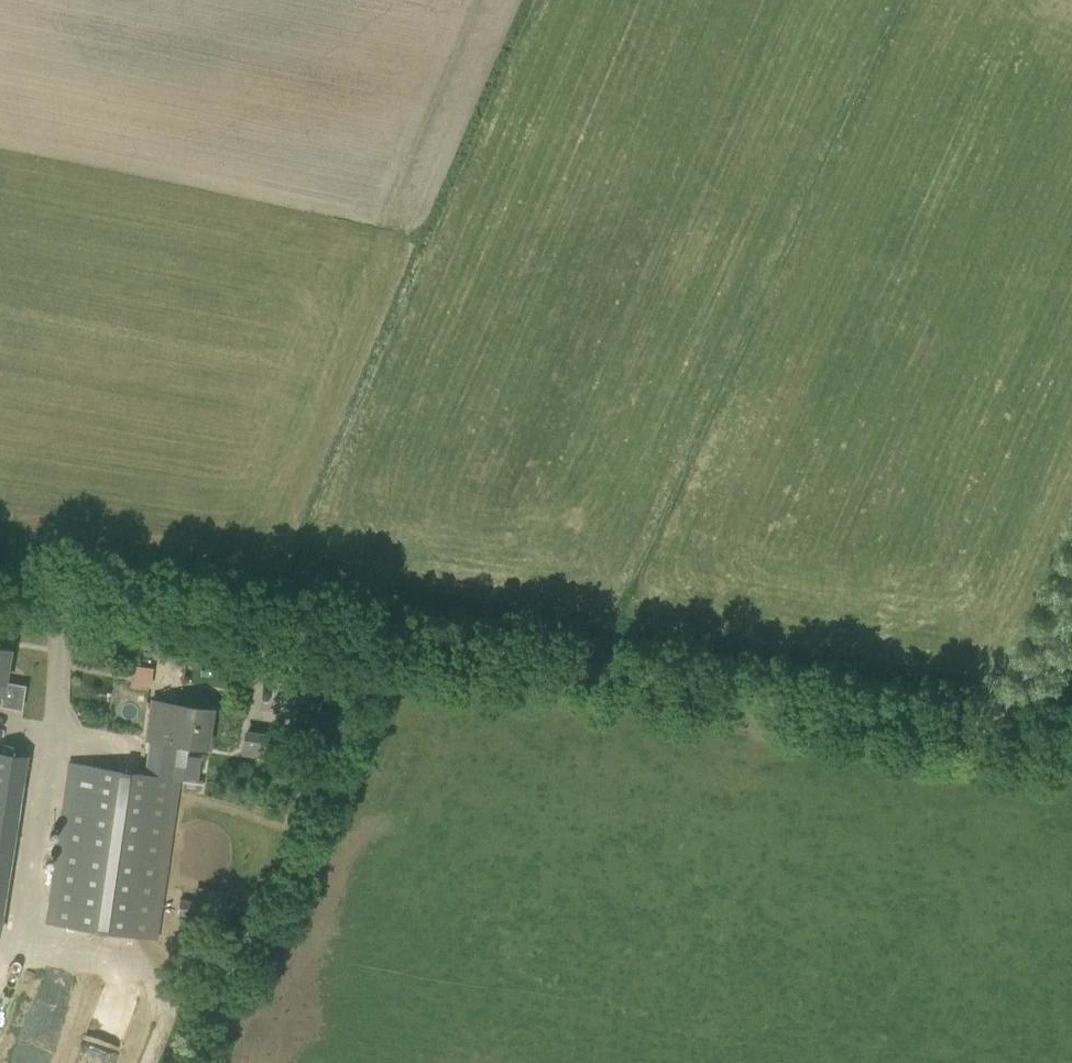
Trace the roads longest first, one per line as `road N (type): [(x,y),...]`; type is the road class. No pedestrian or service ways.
road 1 (unclassified): [(0,577),(1071,747)]

